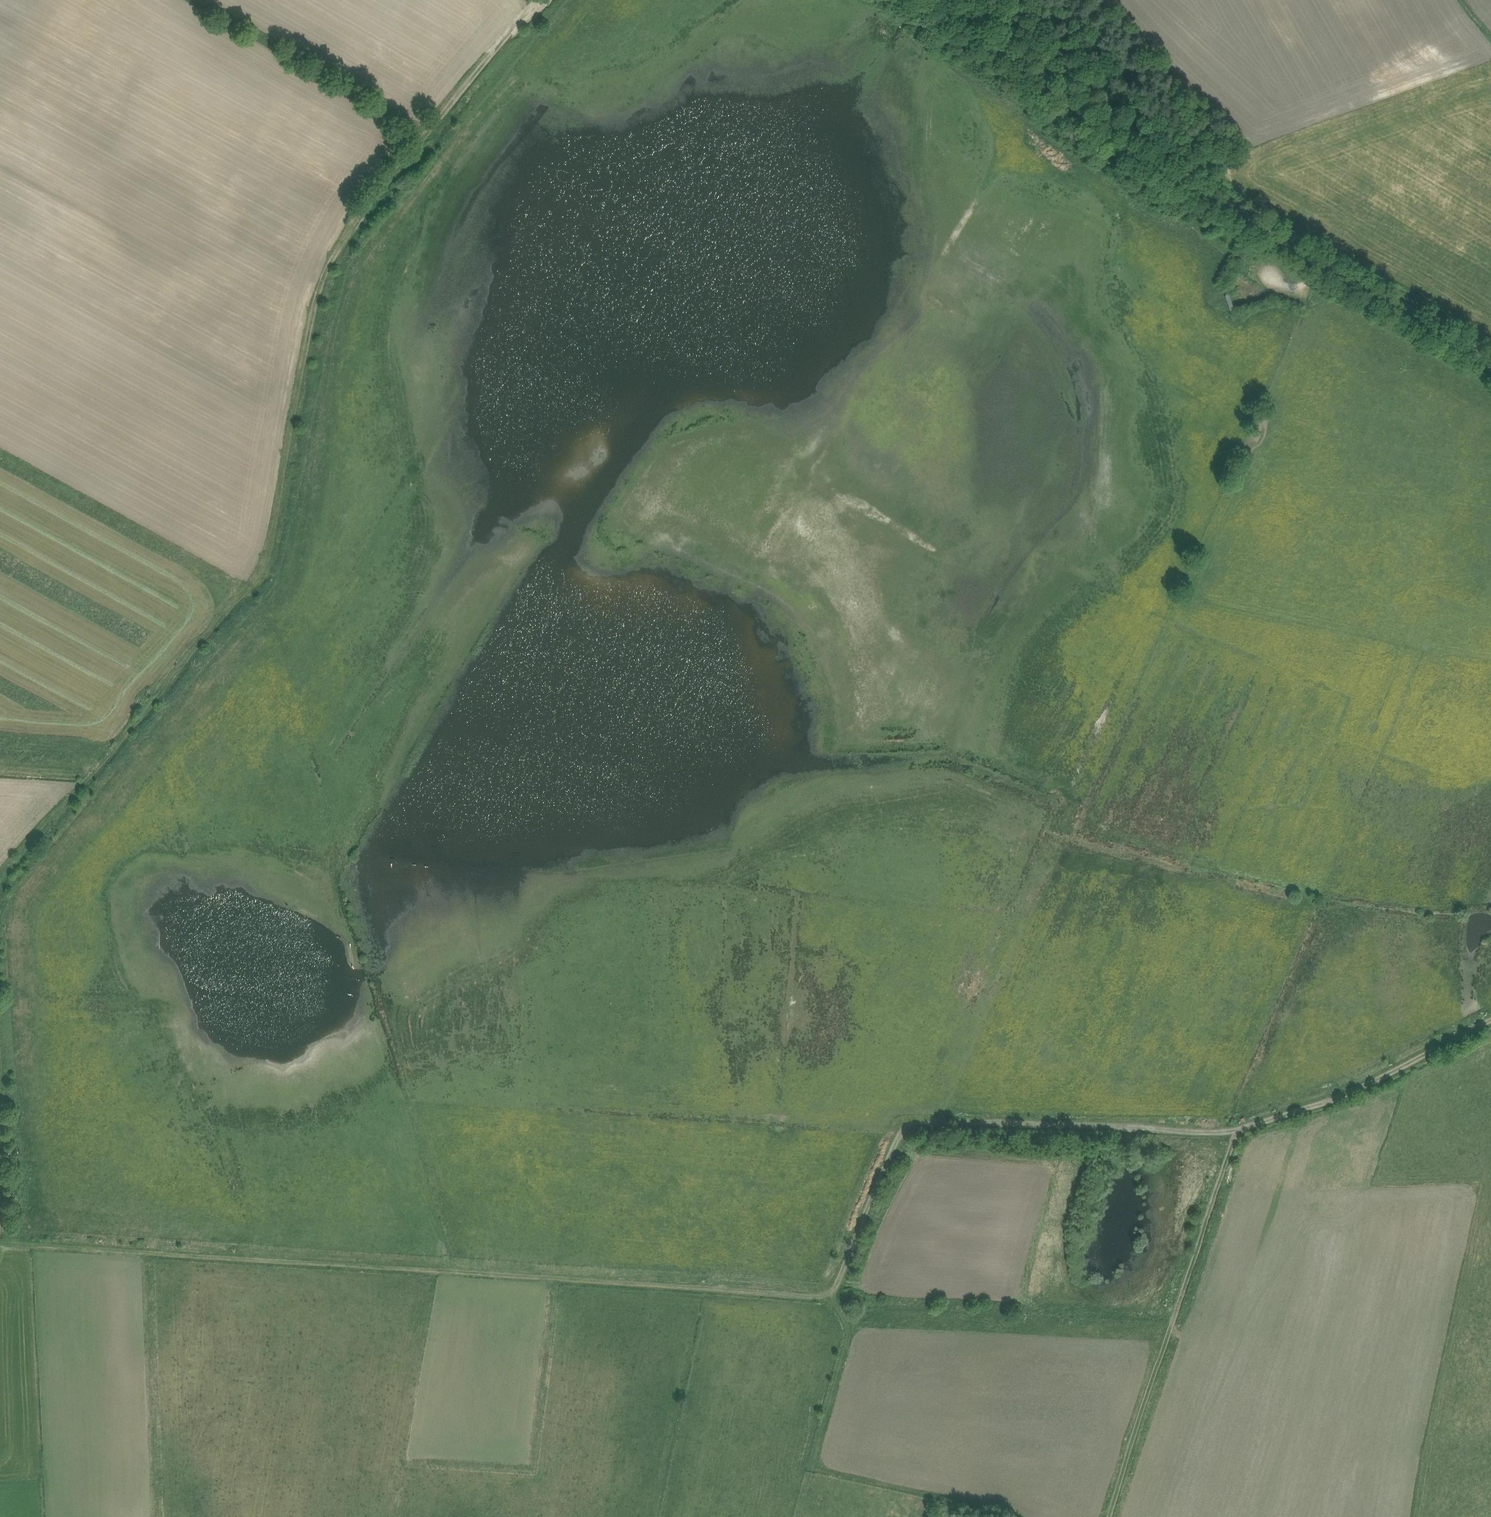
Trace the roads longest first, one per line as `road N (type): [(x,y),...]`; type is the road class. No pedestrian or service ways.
road 1 (track): [(9,1246),(819,1297),(833,1291),(897,1140),(917,1127),(1237,1131),(1359,1089),(1490,1021)]
road 2 (track): [(0,877),(258,576),(311,313),(334,252),(539,0)]
road 3 (tertiary): [(1490,358),(1117,138),(951,0)]
road 4 (track): [(9,1246),(0,1066)]

